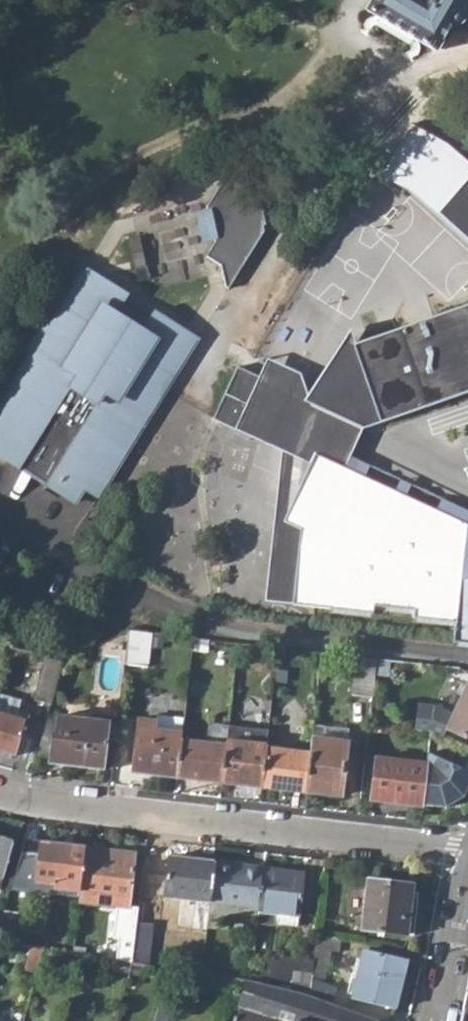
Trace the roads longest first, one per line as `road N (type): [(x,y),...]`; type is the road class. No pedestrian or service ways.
road 1 (residential): [(0,792),(467,849)]
road 2 (residential): [(467,887),(439,1020)]

